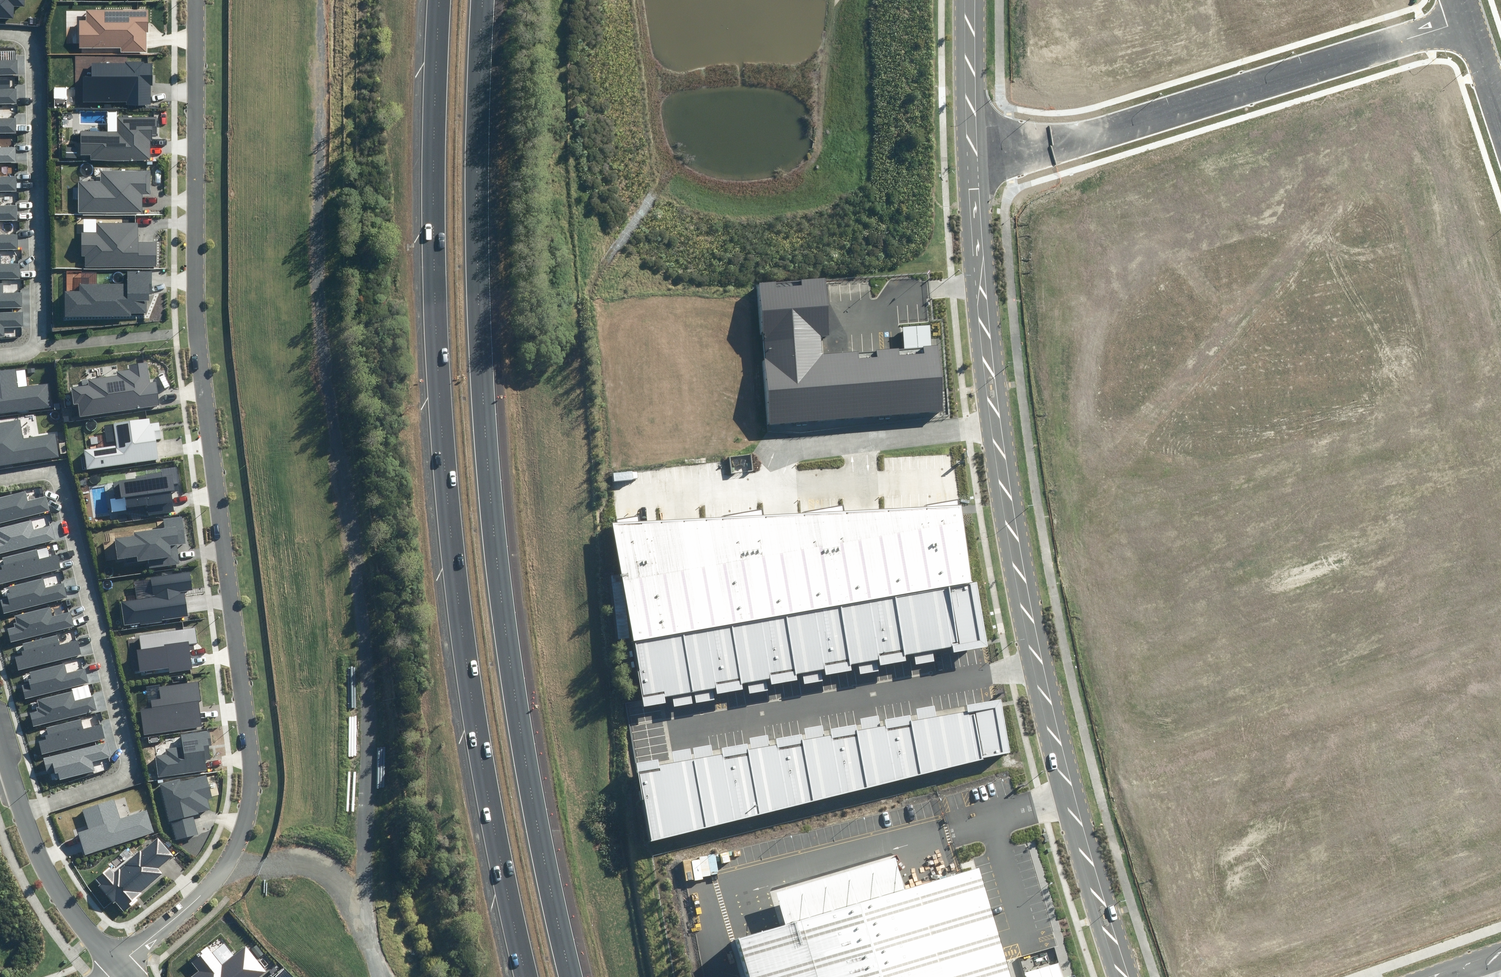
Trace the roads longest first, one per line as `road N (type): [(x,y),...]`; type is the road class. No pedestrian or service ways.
road 1 (residential): [(193,0),(197,329),(250,732),(252,816),(238,849),(201,893),(120,964)]
road 2 (motorway): [(483,0),(475,287),(485,455),(517,716),(571,976)]
road 3 (motorway): [(527,976),(483,776),(447,505),(434,237),(439,0)]
road 4 (track): [(323,0),(330,348),(364,647),(361,798),(368,922),(381,976)]
road 5 (secondary): [(1127,976),(1070,791),(998,416),(980,272),(980,171)]
road 6 (unclassified): [(980,171),(1051,155),(1465,16)]
road 7 (residential): [(23,814),(114,782),(122,735),(52,478),(38,471),(0,478)]
road 8 (residential): [(0,32),(19,34),(33,48),(41,317),(34,345),(0,352)]
road 9 (residential): [(23,814),(60,891),(120,964)]
road 10 (secondary): [(980,171),(970,0)]
road 11 (track): [(238,849),(319,864),(349,887),(368,922)]

